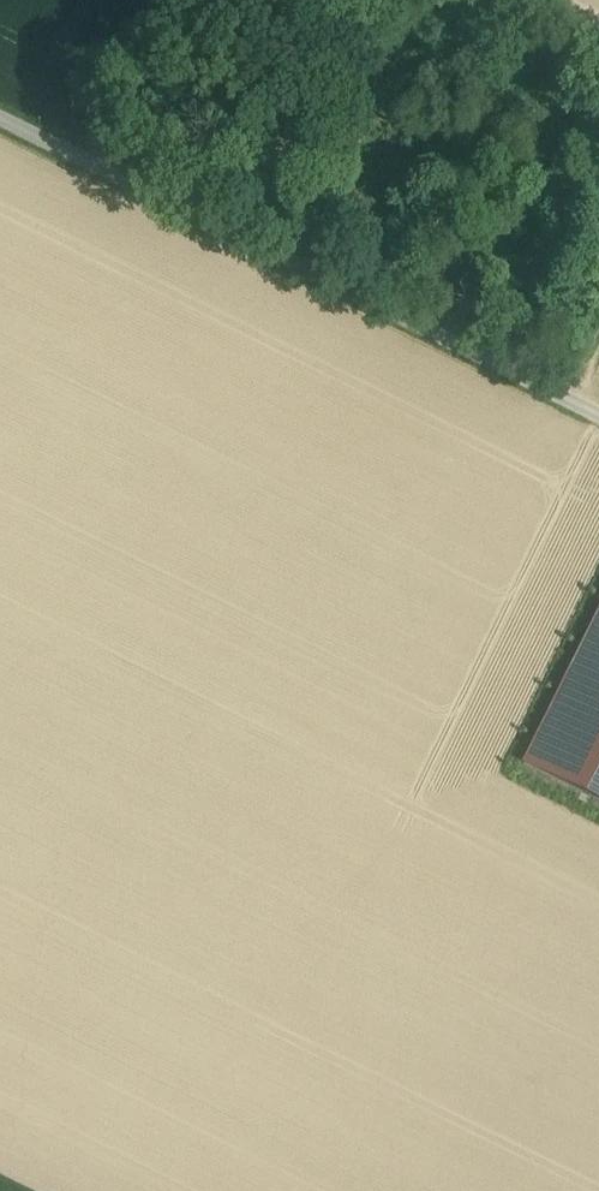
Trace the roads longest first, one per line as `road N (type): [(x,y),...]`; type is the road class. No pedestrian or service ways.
road 1 (unclassified): [(598,412),(0,117)]

